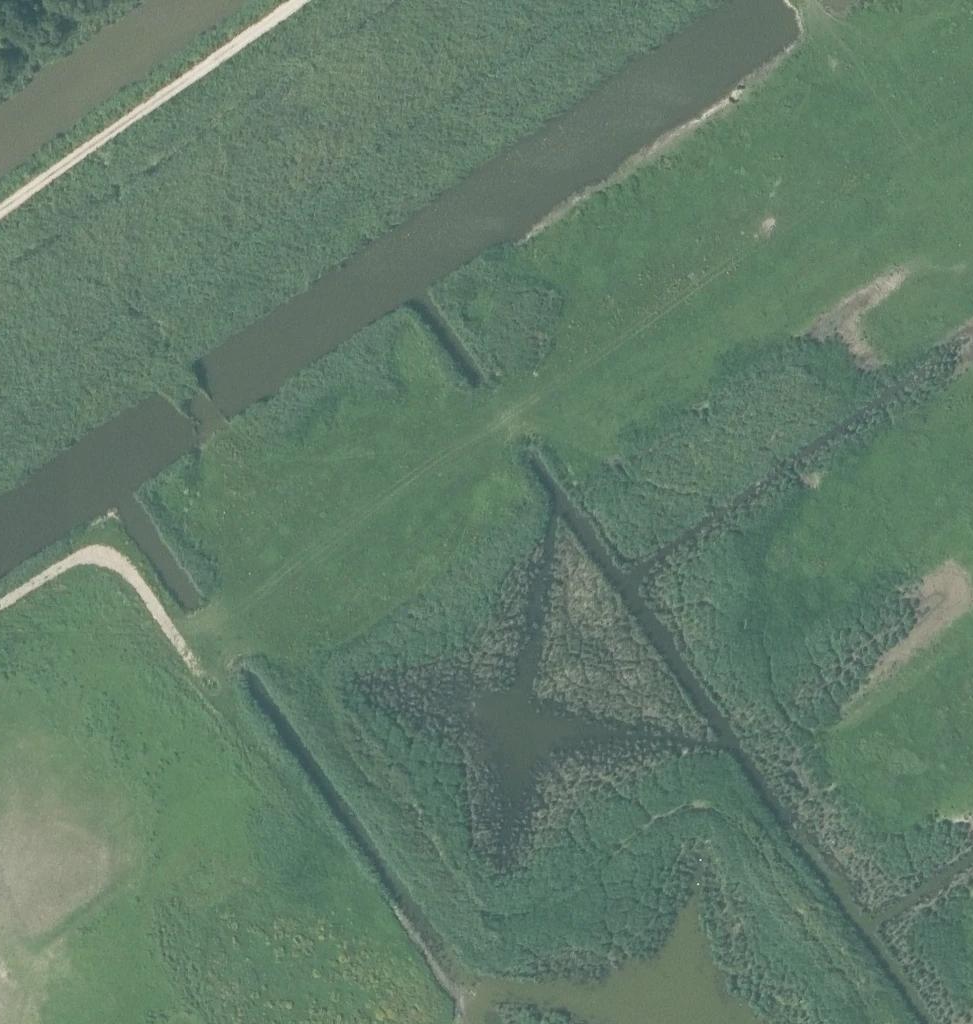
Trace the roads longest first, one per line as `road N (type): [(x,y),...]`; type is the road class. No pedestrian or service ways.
road 1 (track): [(304,0),(0,214)]

